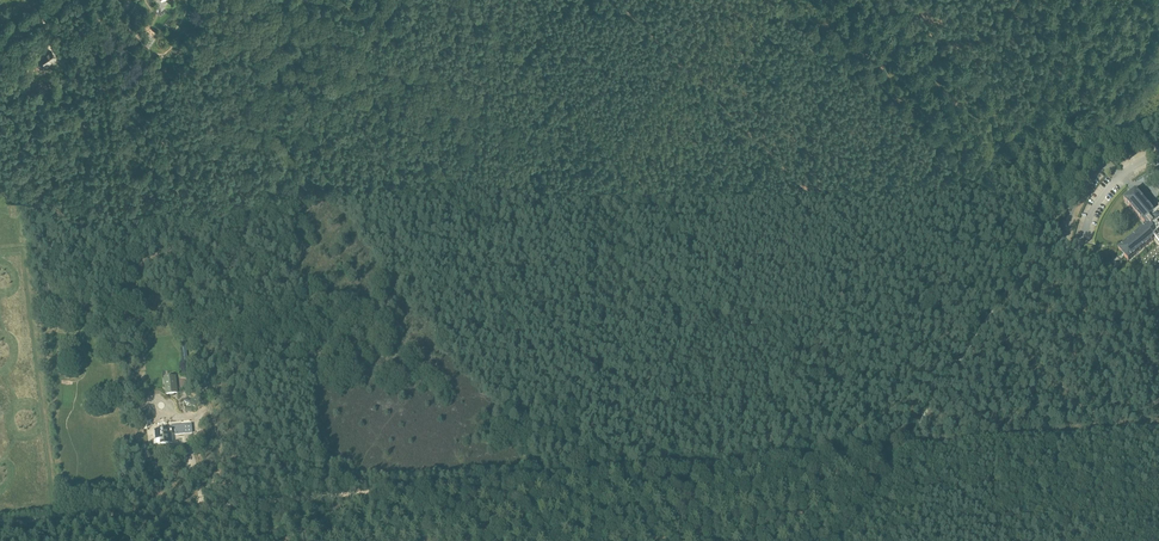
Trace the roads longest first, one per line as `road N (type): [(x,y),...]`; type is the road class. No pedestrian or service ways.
road 1 (track): [(1158,425),(417,488)]
road 2 (track): [(1158,54),(902,448)]
road 3 (track): [(417,488),(0,523)]

